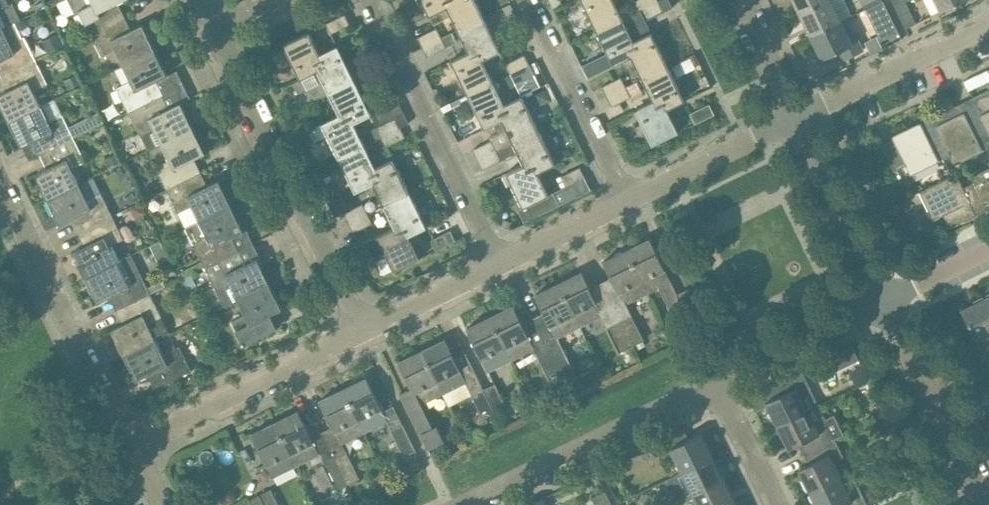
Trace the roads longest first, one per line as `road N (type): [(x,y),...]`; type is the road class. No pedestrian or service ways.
road 1 (residential): [(364,329),(219,34)]
road 2 (residential): [(499,263),(366,0)]
road 3 (residential): [(128,443),(0,183)]
road 4 (residential): [(474,504),(718,381)]
road 5 (residential): [(128,443),(364,329)]
road 6 (residential): [(984,504),(885,300)]
road 7 (residential): [(628,200),(530,0)]
road 8 (residential): [(793,118),(988,21)]
road 9 (residential): [(885,300),(793,118)]
road 10 (residential): [(718,381),(885,300)]
road 11 (residential): [(628,200),(793,118)]
road 12 (residential): [(364,329),(499,263)]
road 13 (residential): [(499,263),(628,200)]
road 14 (residential): [(778,504),(718,381)]
road 15 (residential): [(793,118),(736,0)]

